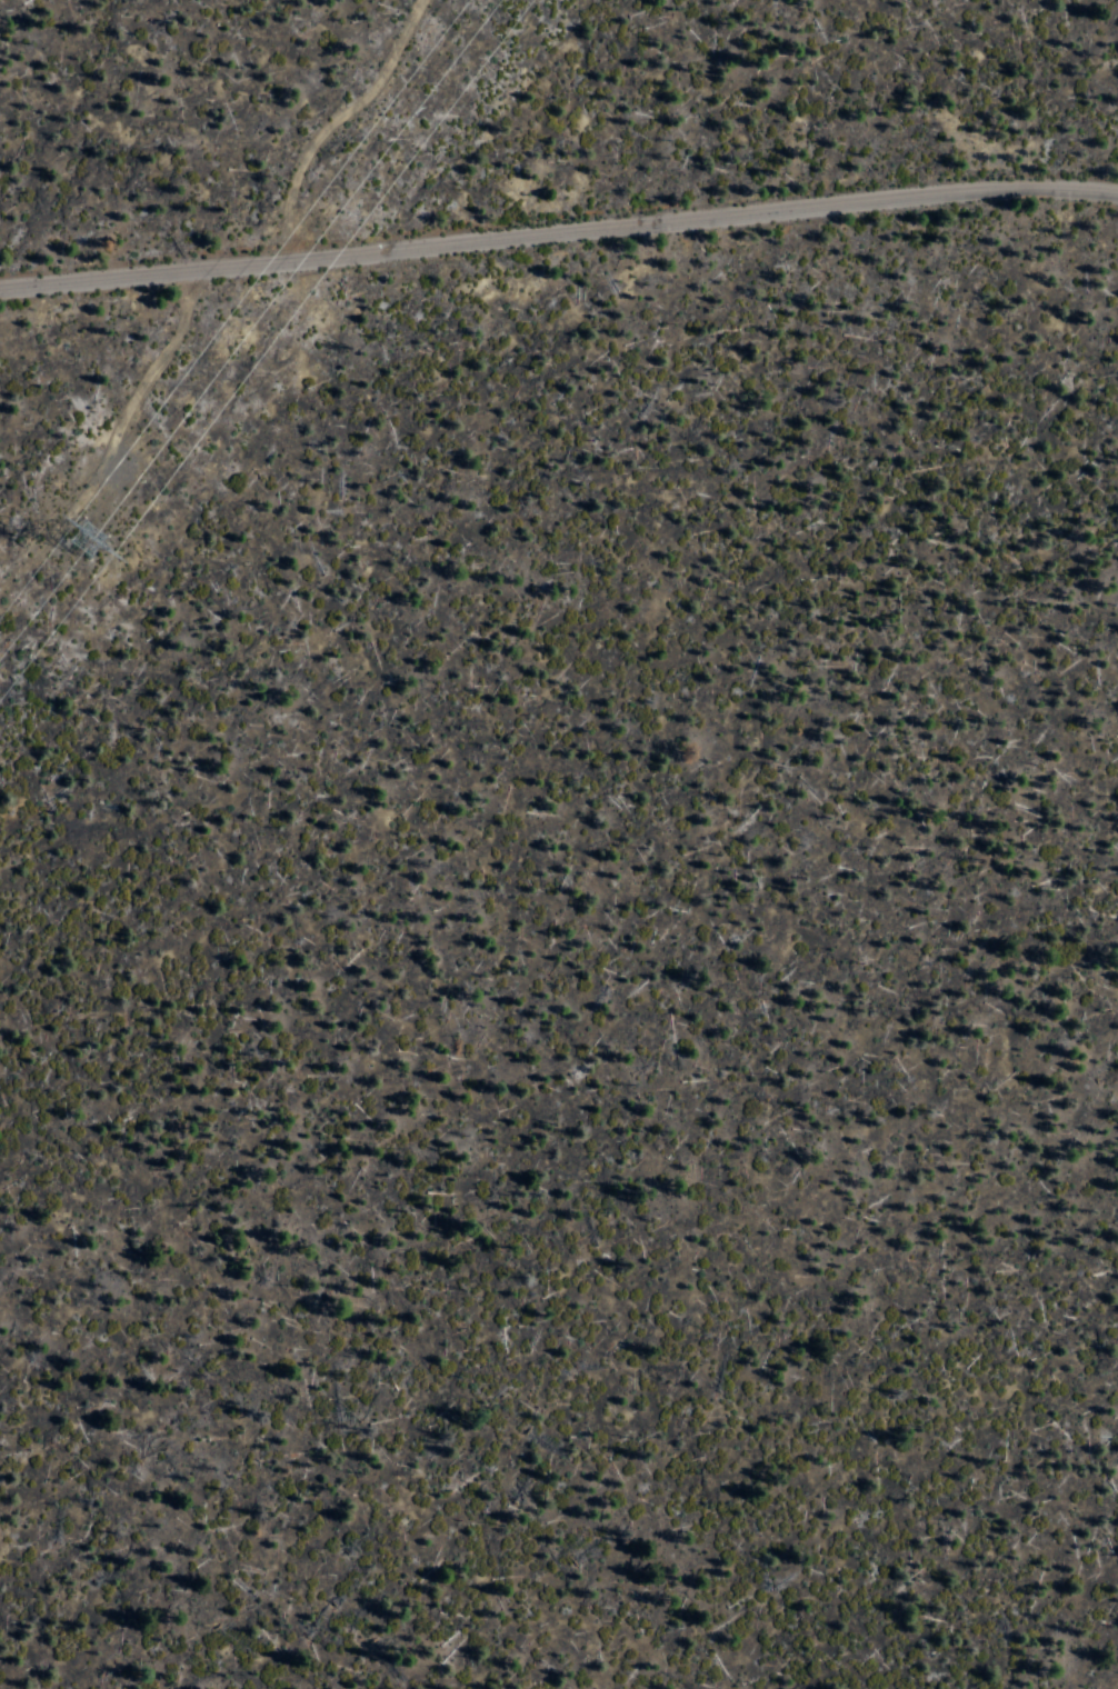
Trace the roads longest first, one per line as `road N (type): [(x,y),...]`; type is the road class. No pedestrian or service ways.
road 1 (residential): [(1117,199),(1008,194),(0,299)]

